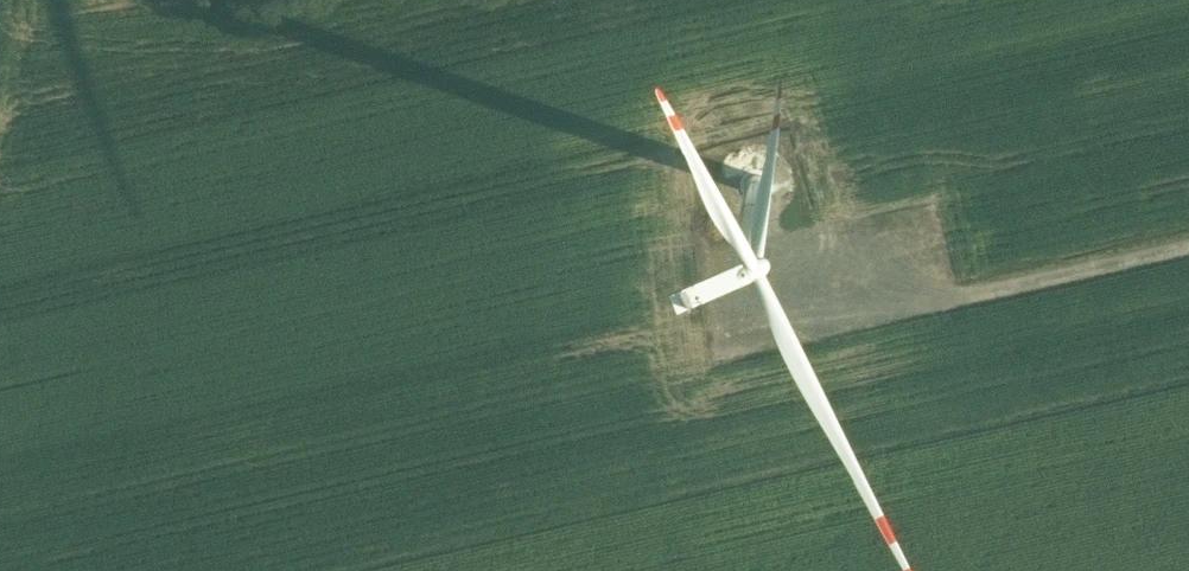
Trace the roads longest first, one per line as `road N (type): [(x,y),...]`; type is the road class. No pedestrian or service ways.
road 1 (track): [(737,324),(1188,229)]

